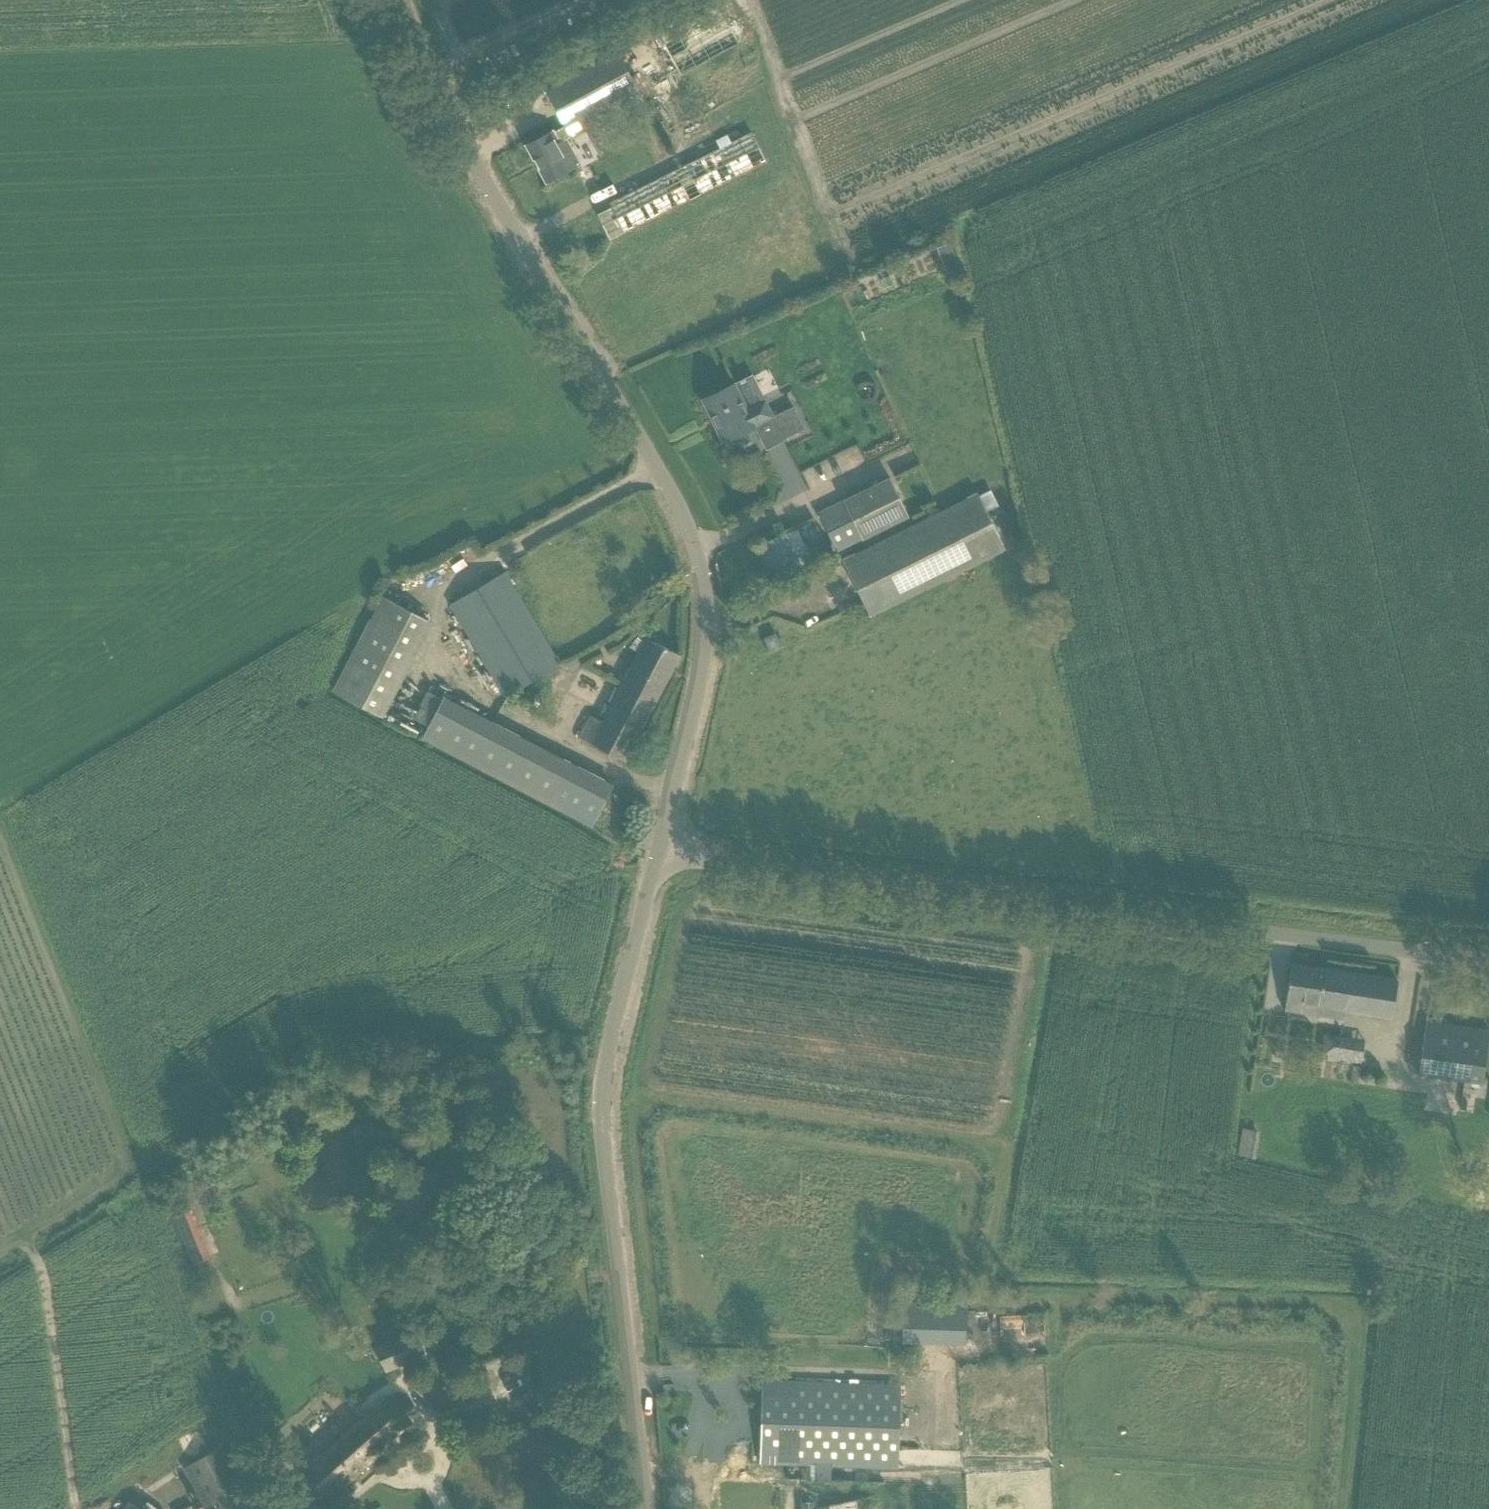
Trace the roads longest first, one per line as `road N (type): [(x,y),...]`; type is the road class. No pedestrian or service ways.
road 1 (unclassified): [(668,857),(699,681),(696,560),(685,516),(390,0)]
road 2 (unclassified): [(668,857),(1488,961)]
road 3 (unclassified): [(655,1508),(609,1125),(620,1019),(668,857)]

